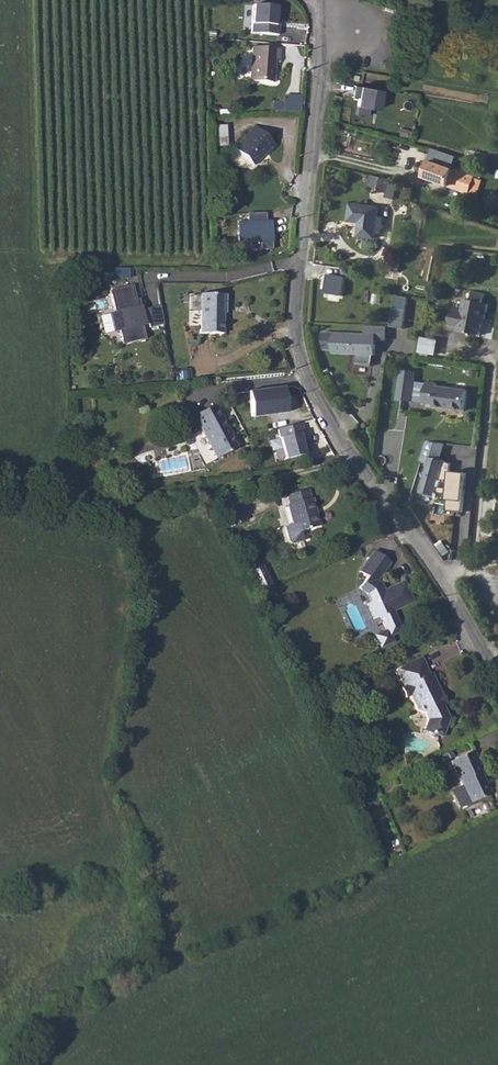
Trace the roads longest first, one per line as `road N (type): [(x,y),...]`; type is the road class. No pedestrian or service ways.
road 1 (unclassified): [(497,675),(461,603),(310,388),(292,327),(314,82),(309,0)]

